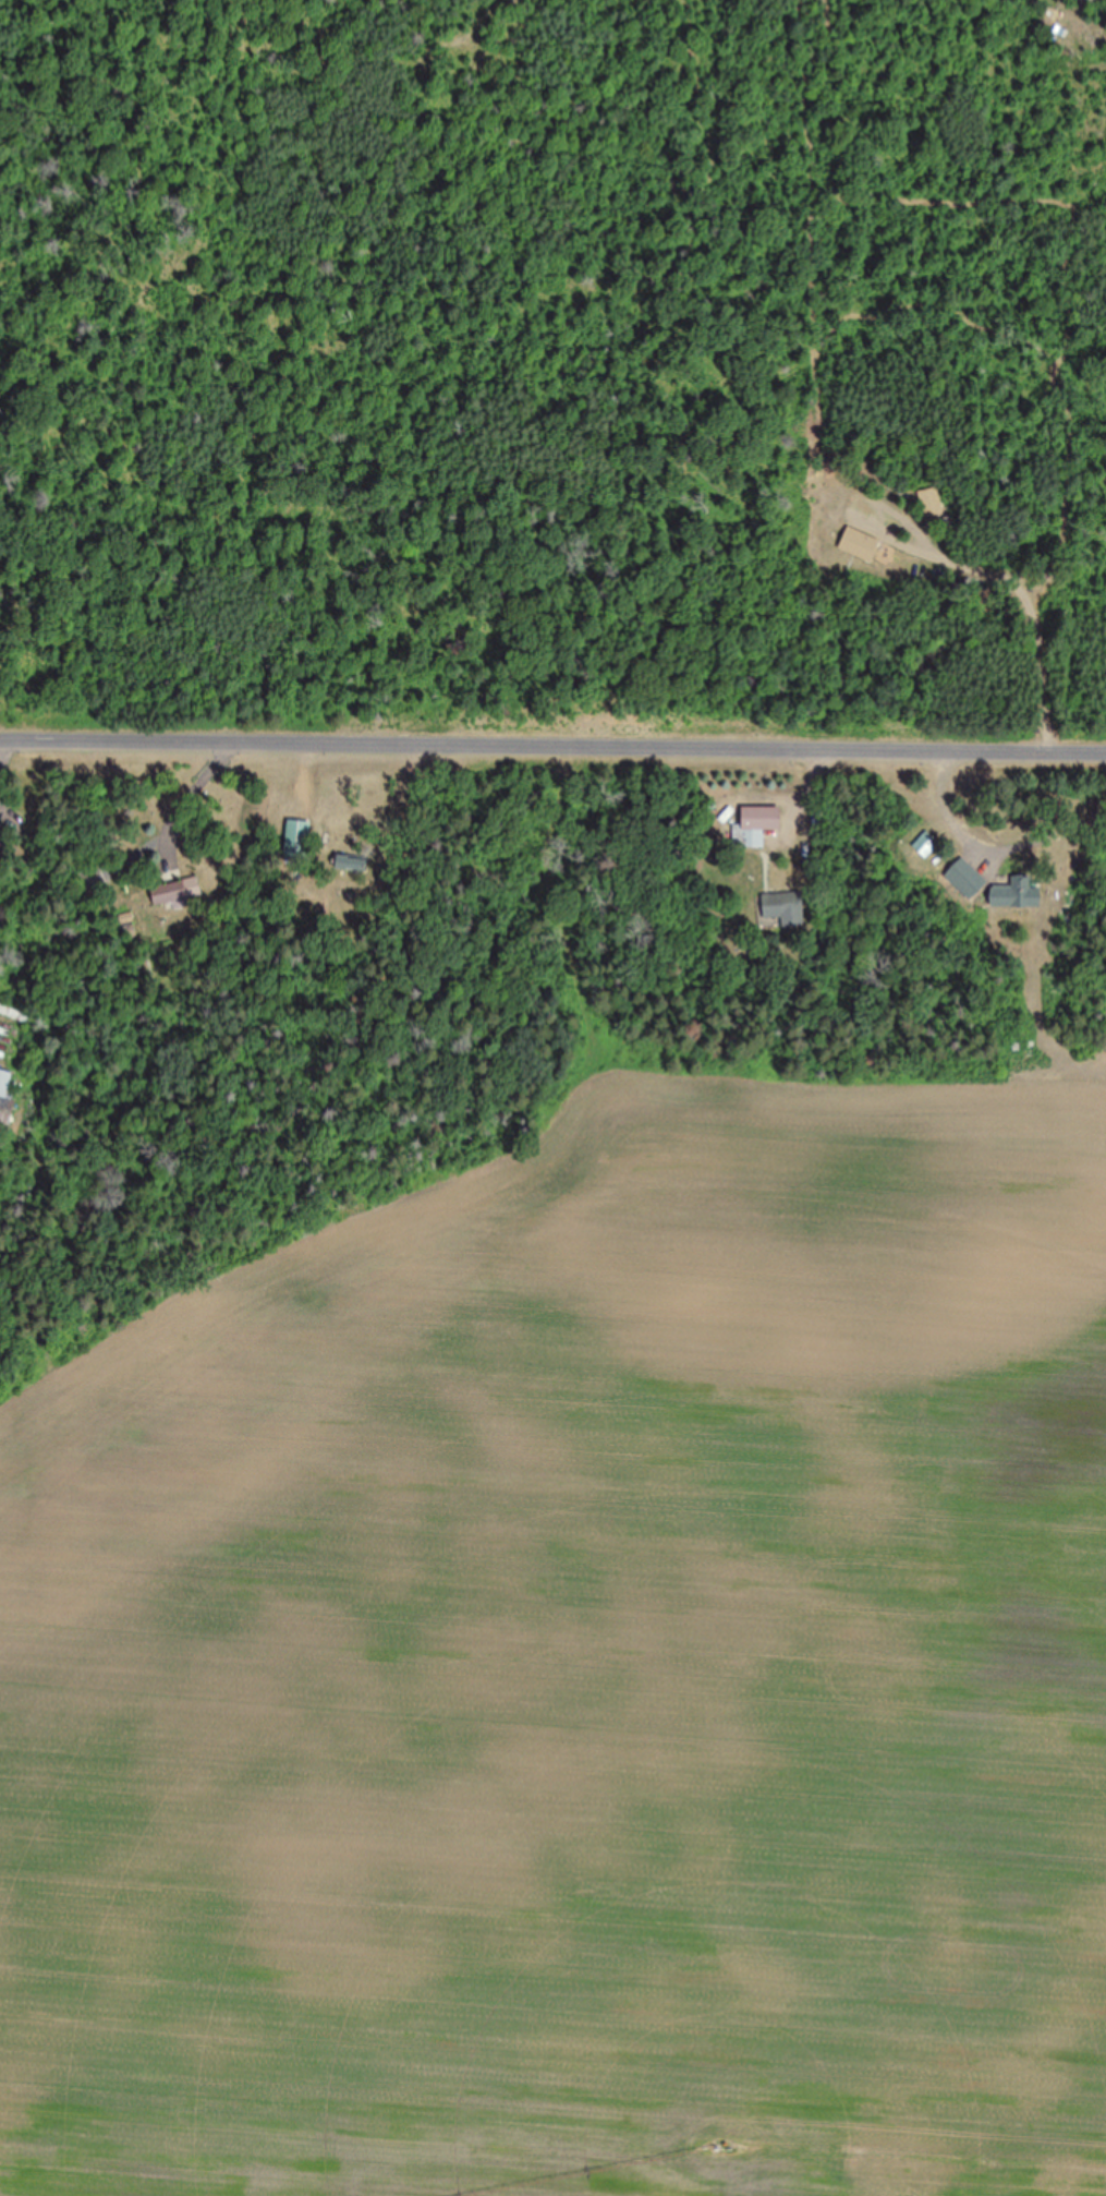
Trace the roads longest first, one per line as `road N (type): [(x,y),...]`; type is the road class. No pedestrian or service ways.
road 1 (residential): [(1105,744),(0,732)]

